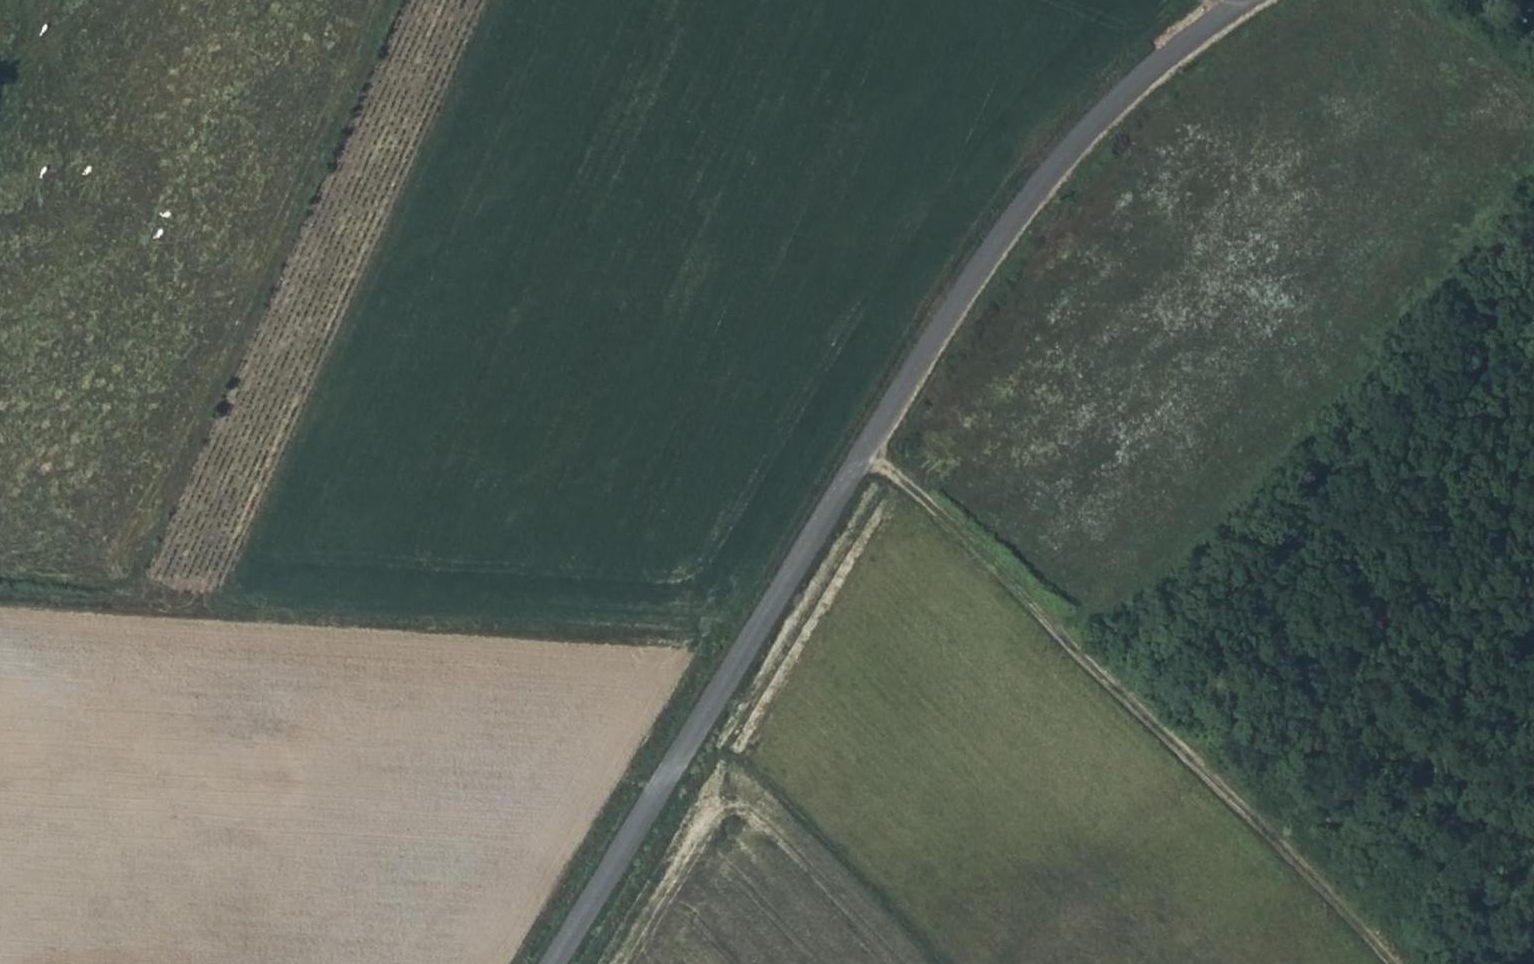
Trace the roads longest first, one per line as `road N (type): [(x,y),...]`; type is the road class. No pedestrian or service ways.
road 1 (tertiary): [(552,963),(902,383),(998,237),(1140,79),(1244,0)]

